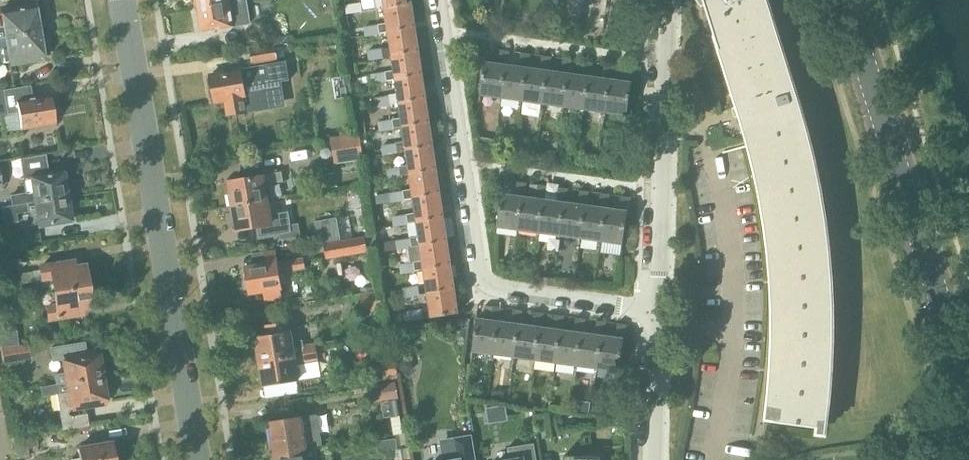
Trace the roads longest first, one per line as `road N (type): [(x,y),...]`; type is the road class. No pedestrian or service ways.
road 1 (residential): [(194,459),(120,0)]
road 2 (residential): [(438,0),(475,256),(484,276),(507,289),(652,310)]
road 3 (secondary): [(968,393),(846,0)]
road 4 (residential): [(652,310),(664,0)]
road 5 (residential): [(725,330),(717,145)]
road 6 (residential): [(648,459),(652,310)]
road 7 (residential): [(706,458),(725,330)]

